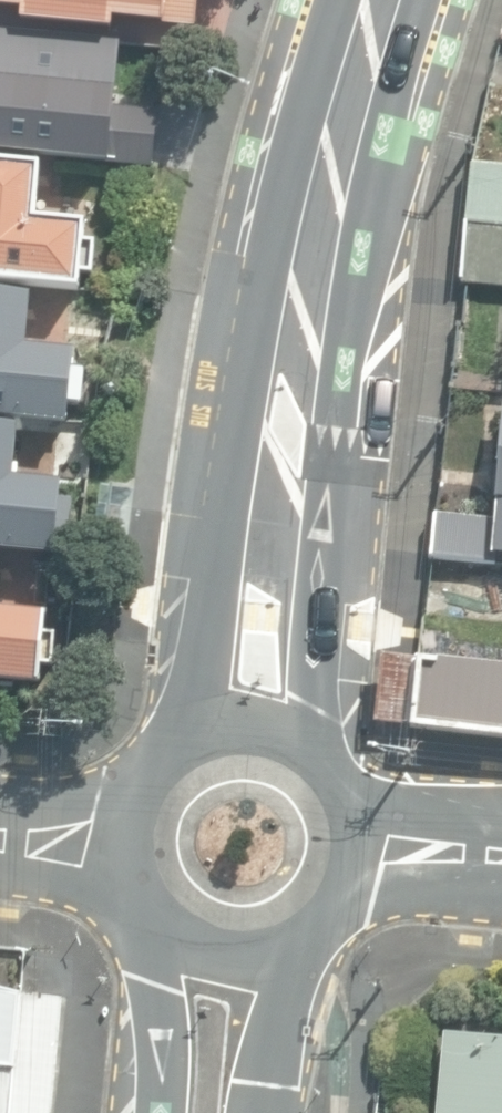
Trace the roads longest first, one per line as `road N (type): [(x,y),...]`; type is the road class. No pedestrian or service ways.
road 1 (secondary): [(389,0),(300,343),(273,543),(262,746)]
road 2 (secondary): [(146,846),(153,803),(171,776),(228,746),(262,746)]
road 3 (secondary): [(240,945),(214,1112)]
road 4 (residential): [(344,856),(501,870)]
road 5 (secondary): [(262,746),(320,778),(338,806),(344,856)]
road 6 (secondary): [(344,856),(327,903),(303,927),(240,945)]
road 7 (secondary): [(240,945),(180,921),(159,897),(146,846)]
road 8 (residential): [(0,833),(146,846)]

